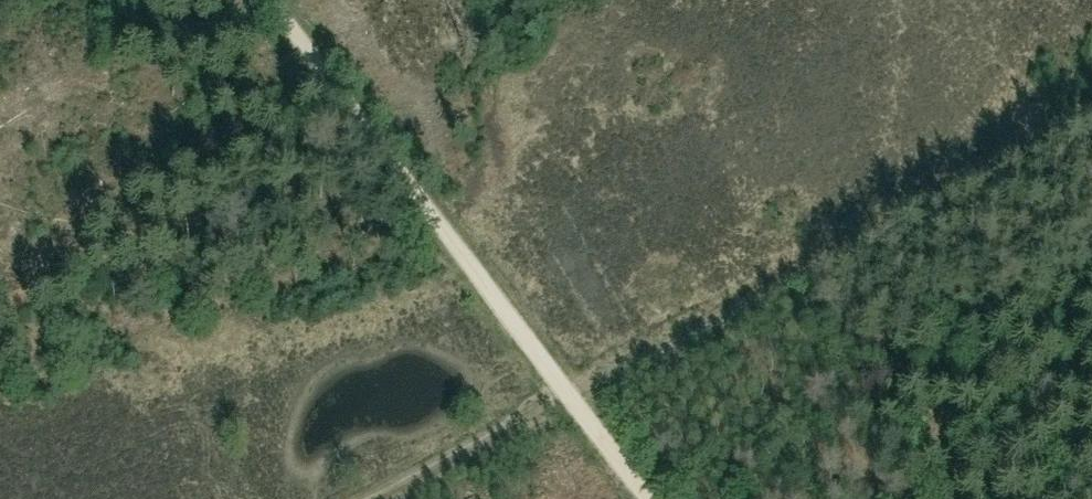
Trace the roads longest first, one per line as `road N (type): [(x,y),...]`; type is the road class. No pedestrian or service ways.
road 1 (unclassified): [(275,0),(650,498)]
road 2 (track): [(567,389),(1091,119)]
road 3 (track): [(567,389),(359,498)]

